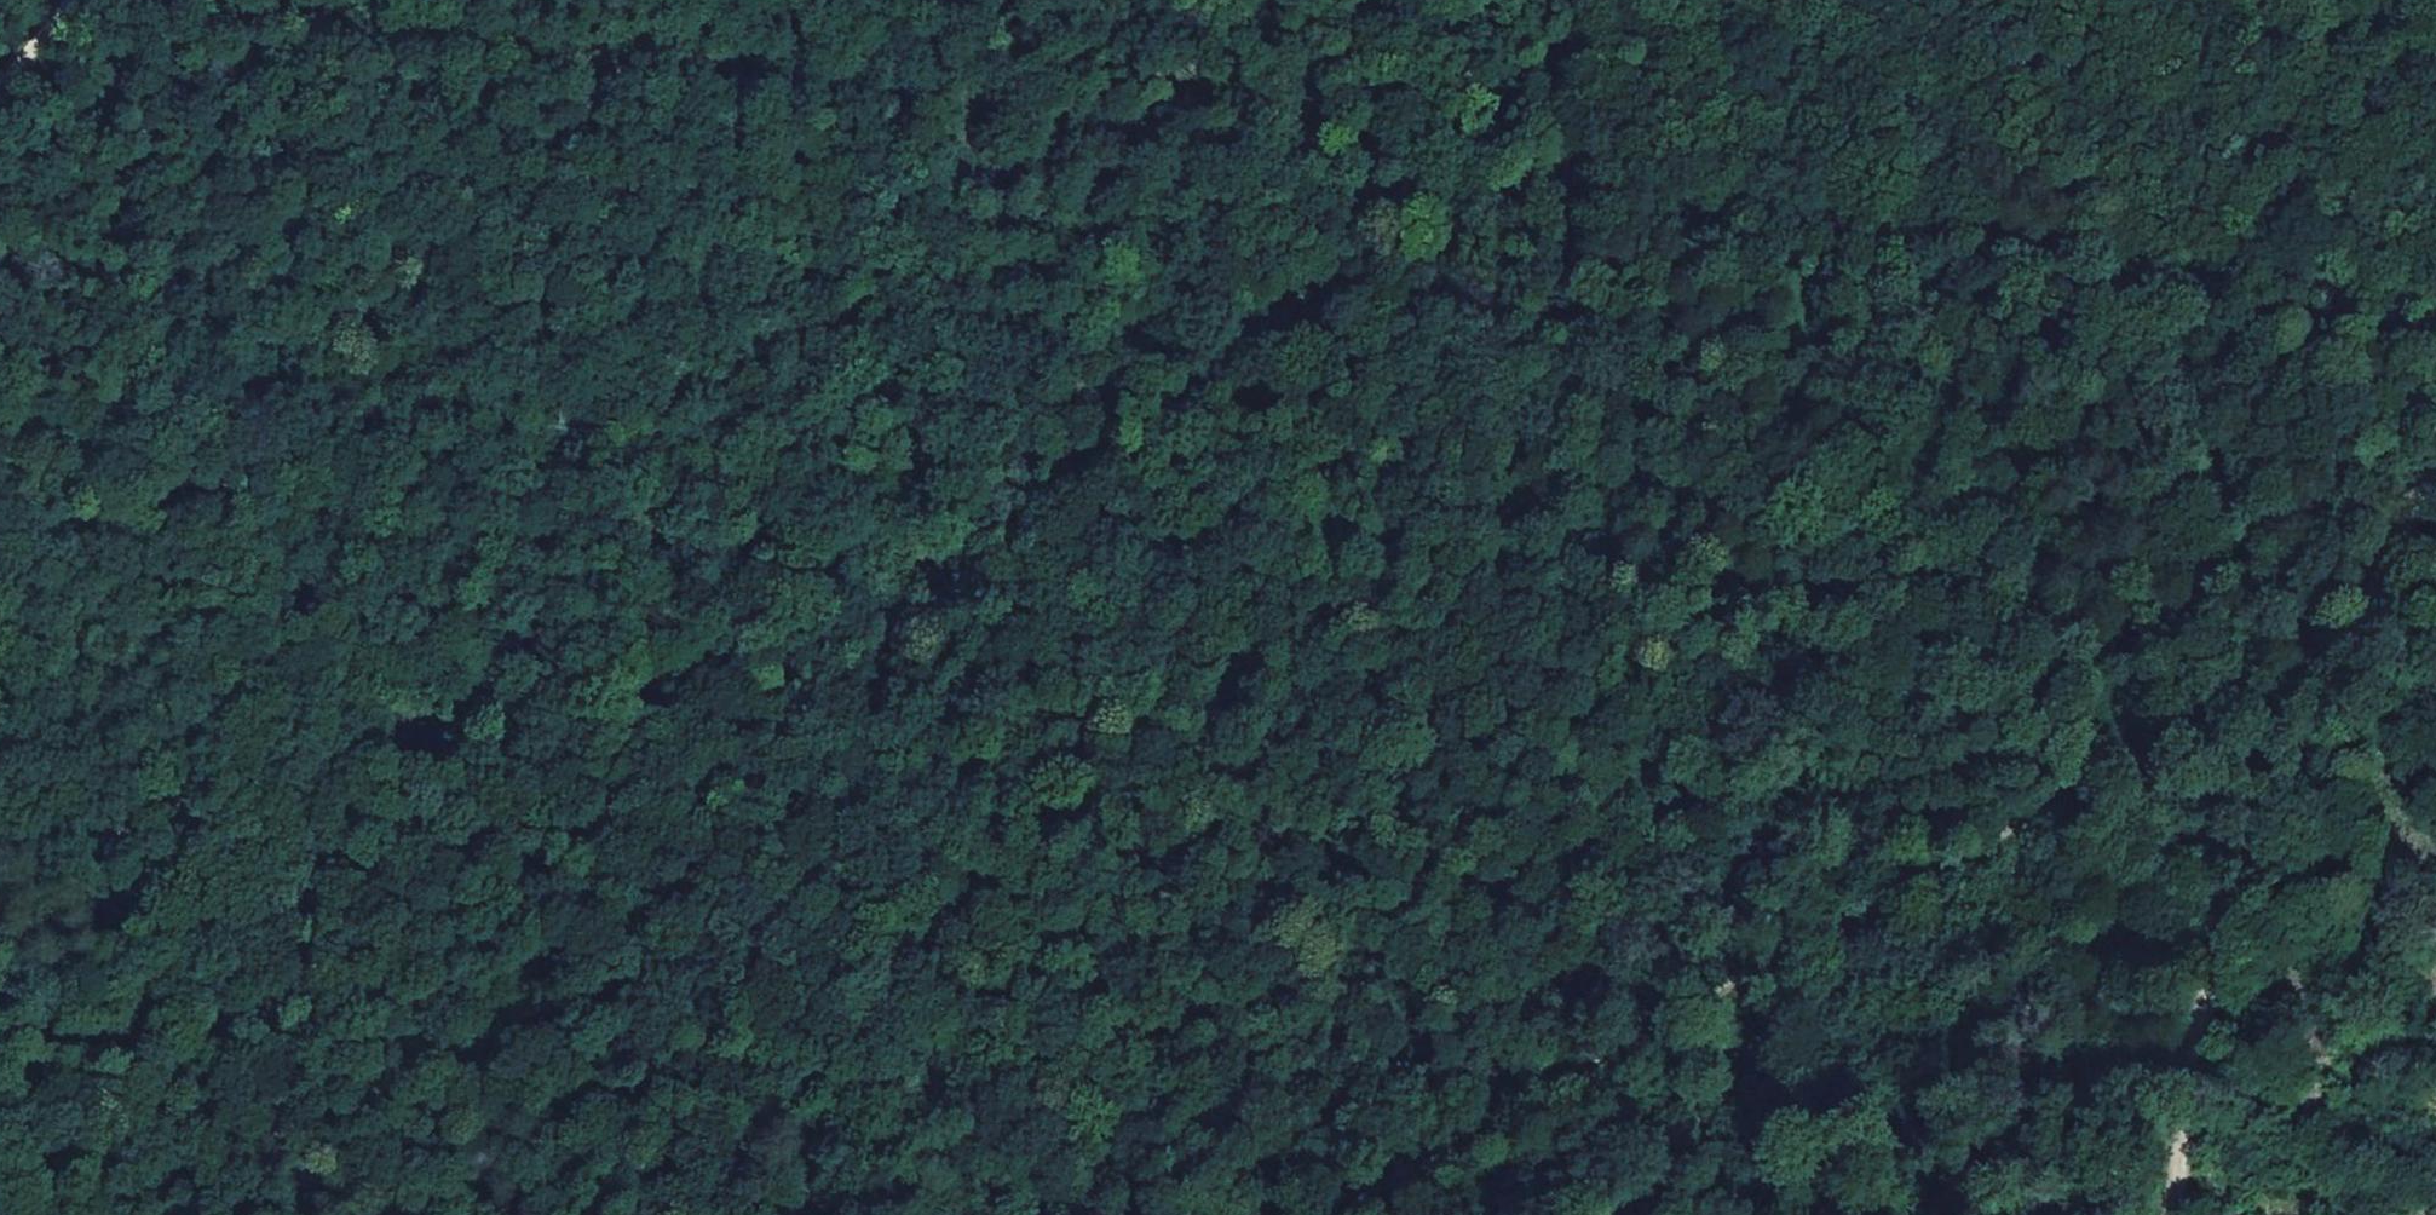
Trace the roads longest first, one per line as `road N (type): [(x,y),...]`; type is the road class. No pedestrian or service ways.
road 1 (track): [(1597,0),(1439,175),(1137,413),(878,581),(639,692),(407,825),(321,861),(219,847),(0,739)]
road 2 (track): [(2435,563),(1262,1214)]
road 3 (track): [(2181,1214),(2211,949),(2435,484)]
road 4 (track): [(0,97),(81,0)]

